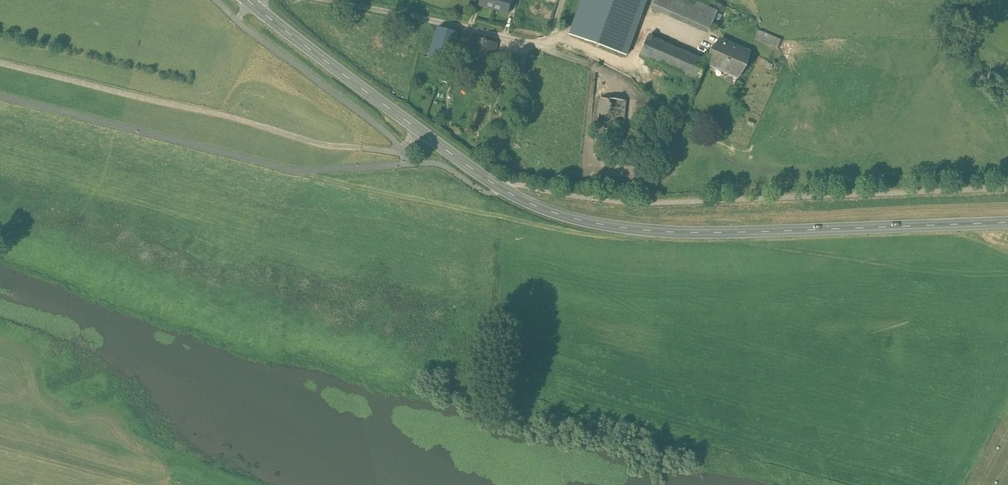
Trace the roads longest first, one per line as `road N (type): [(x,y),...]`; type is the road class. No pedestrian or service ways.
road 1 (tertiary): [(1007,223),(705,233),(584,221),(501,188),(252,0)]
road 2 (track): [(0,64),(313,143),(387,149),(423,162)]

